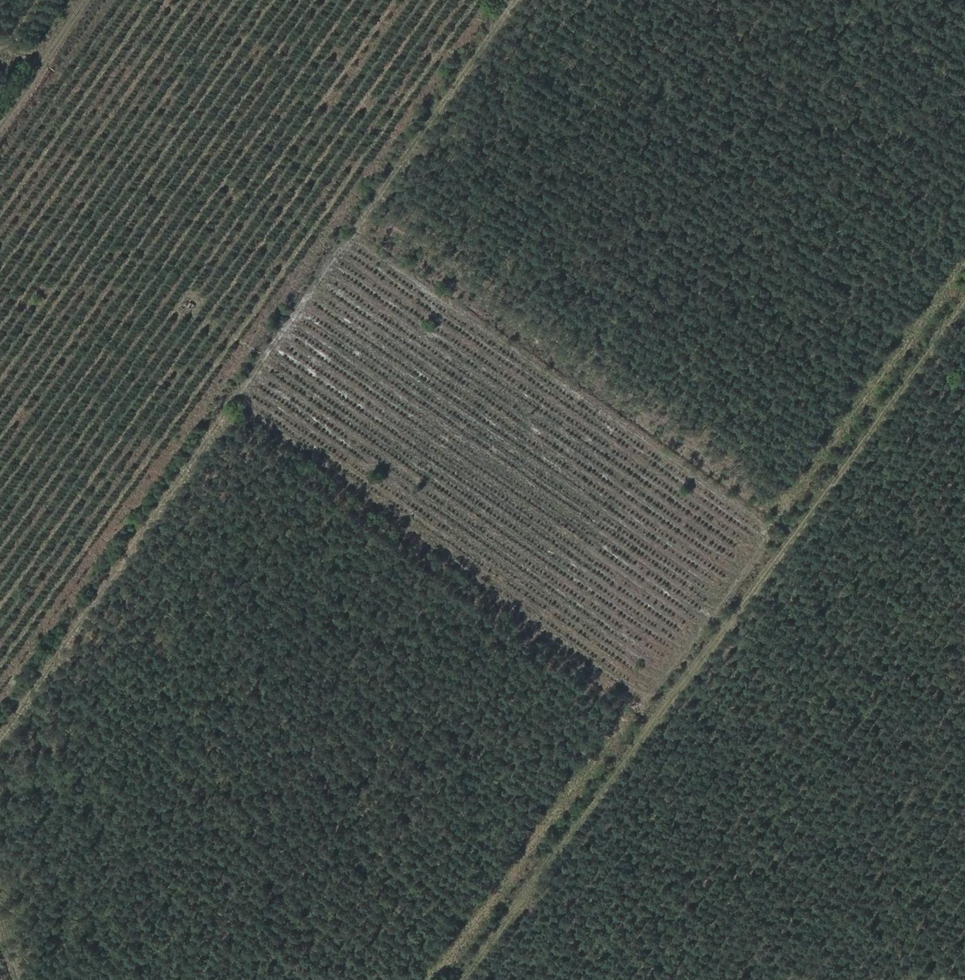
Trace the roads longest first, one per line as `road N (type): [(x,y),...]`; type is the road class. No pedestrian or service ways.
road 1 (track): [(80,0),(0,114)]

